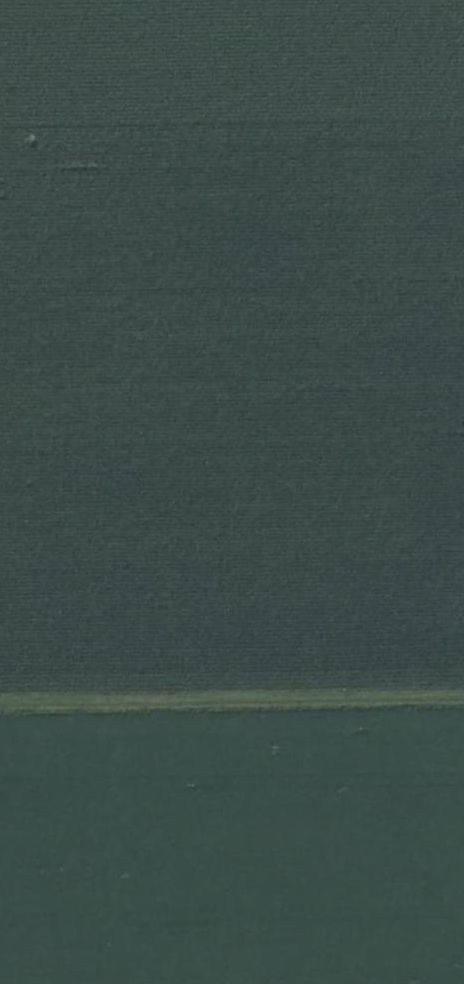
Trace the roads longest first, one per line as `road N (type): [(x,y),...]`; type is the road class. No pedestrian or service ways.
road 1 (track): [(463,698),(0,705)]

